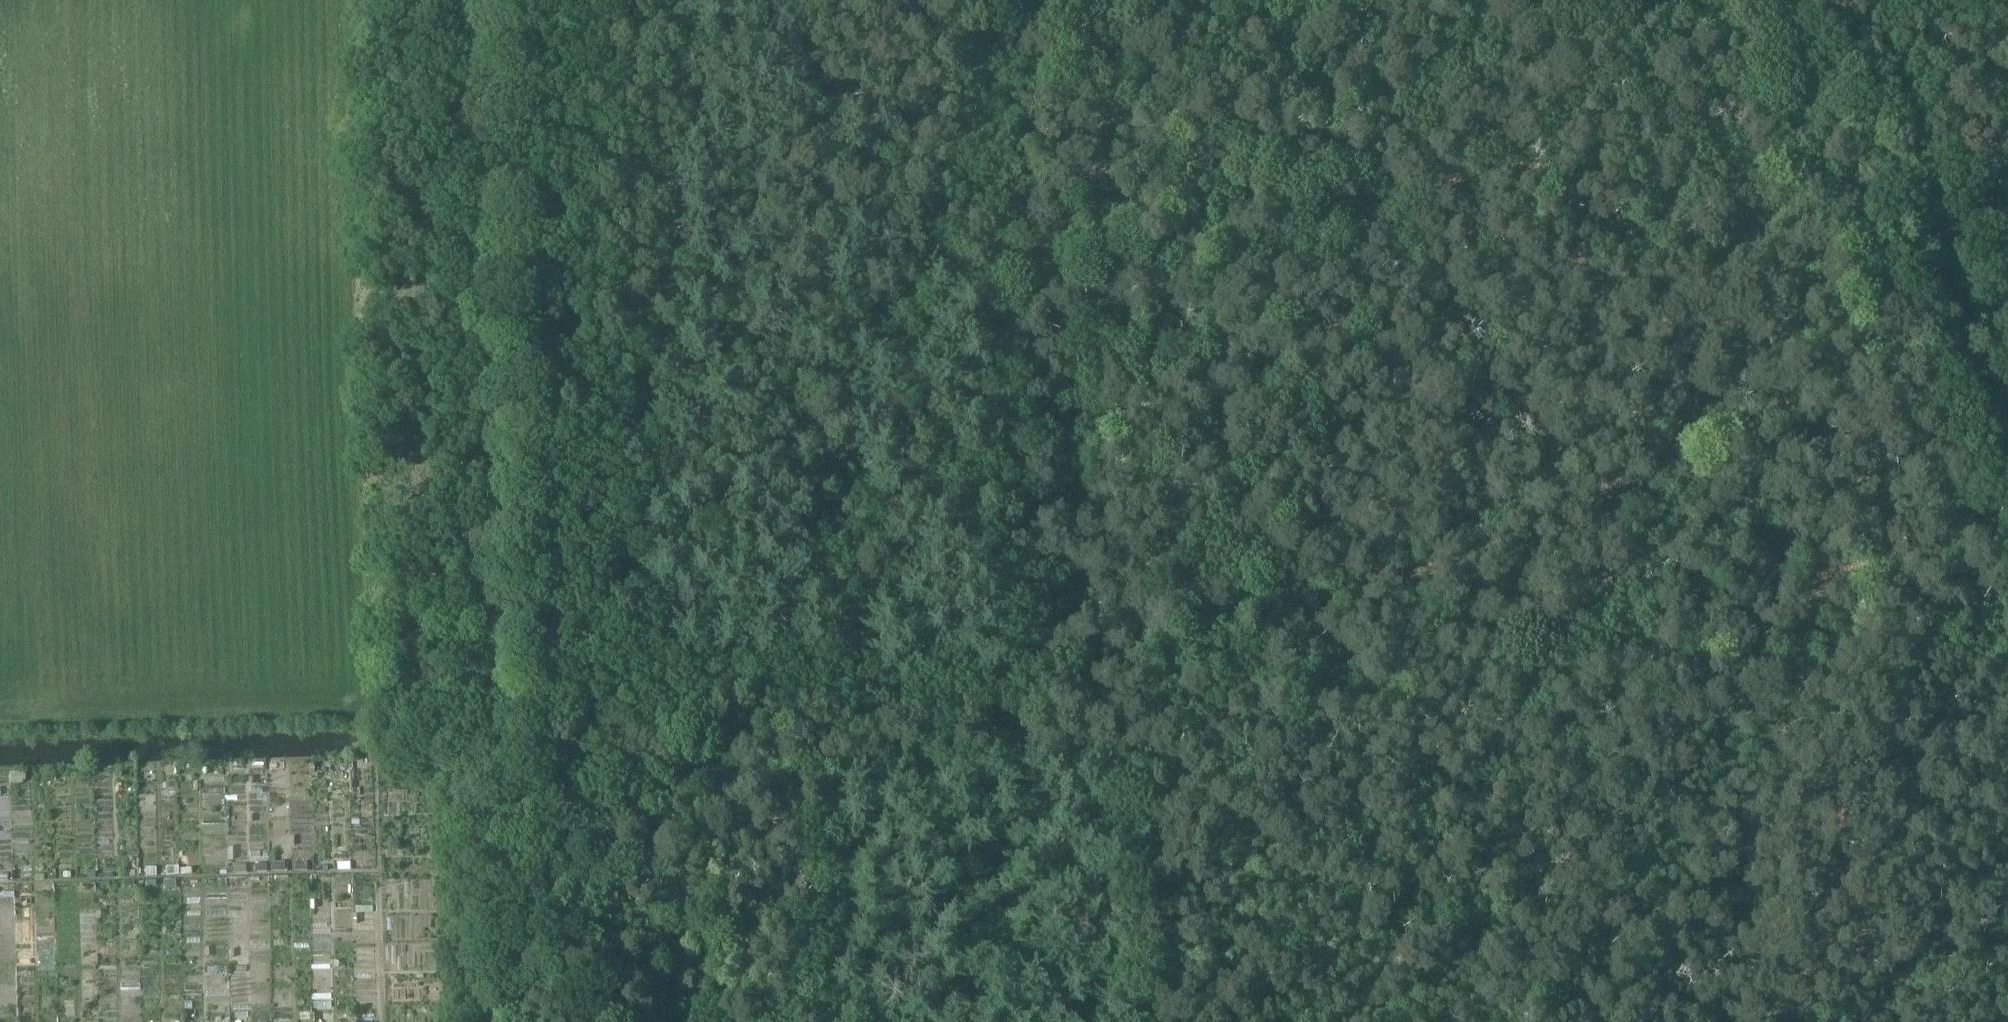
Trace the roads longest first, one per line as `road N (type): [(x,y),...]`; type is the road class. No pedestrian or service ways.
road 1 (track): [(510,1021),(508,783),(485,409),(486,0)]

